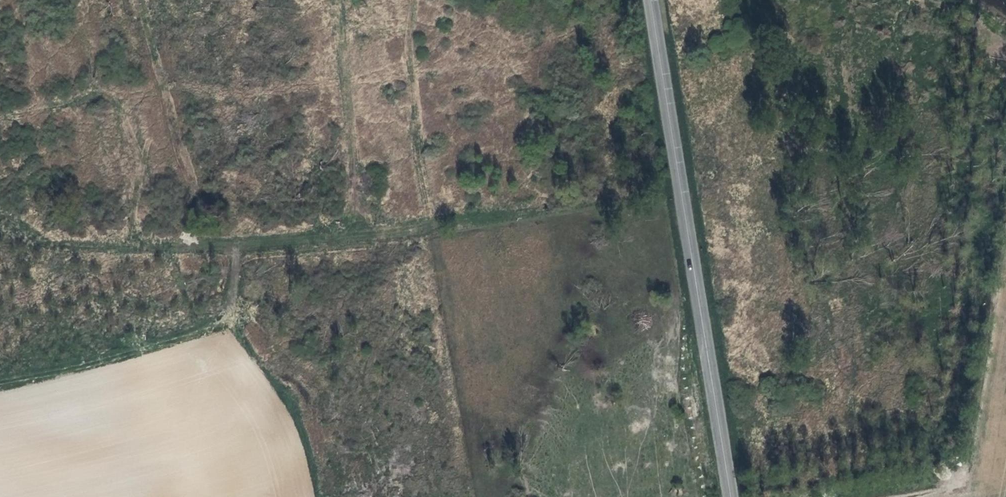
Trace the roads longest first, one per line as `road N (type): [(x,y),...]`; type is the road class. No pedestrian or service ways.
road 1 (tertiary): [(731,496),(651,0)]

